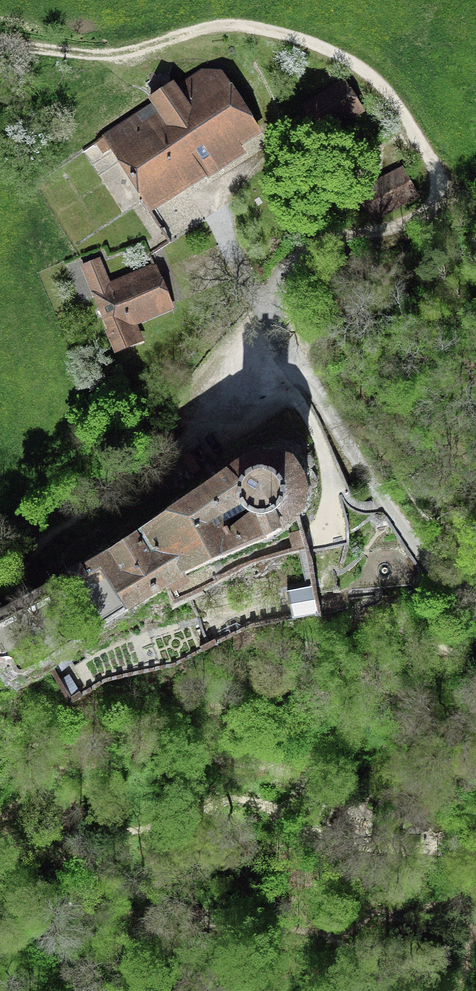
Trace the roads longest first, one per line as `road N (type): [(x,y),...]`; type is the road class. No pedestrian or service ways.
road 1 (track): [(449,198),(386,96),(347,59),(280,31),(227,30),(111,58),(0,39)]
road 2 (track): [(271,307),(294,258),(449,198)]
road 3 (track): [(138,51),(86,94),(0,139)]

